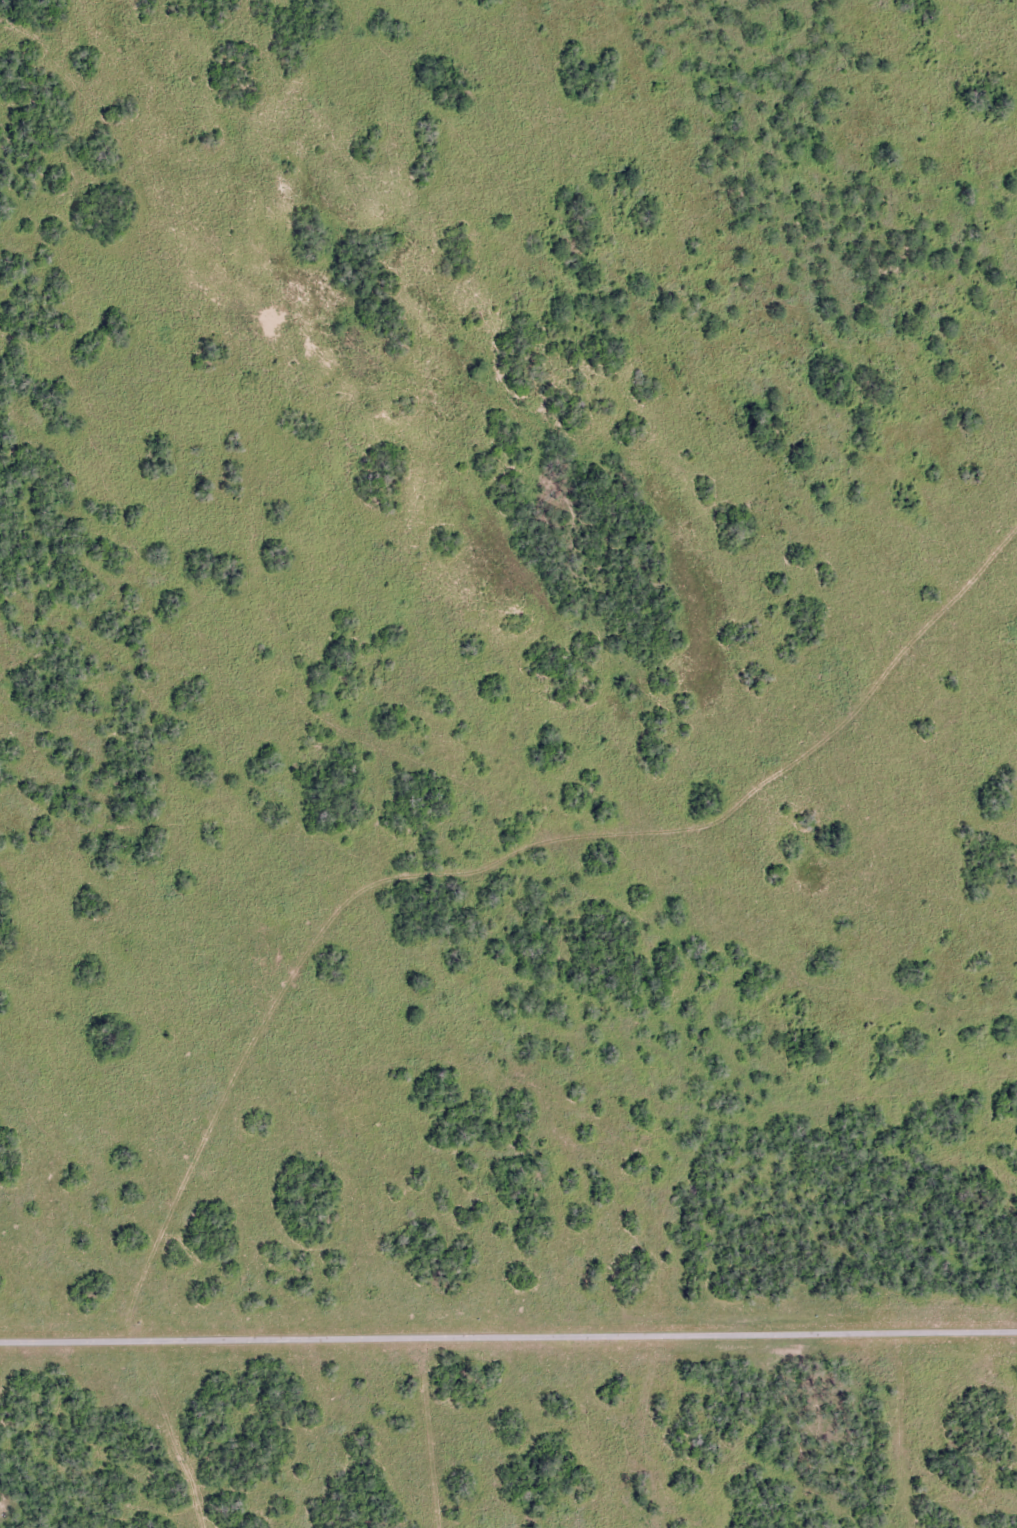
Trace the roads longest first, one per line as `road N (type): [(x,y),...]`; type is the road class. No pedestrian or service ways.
road 1 (residential): [(1016,1294),(0,1303)]

